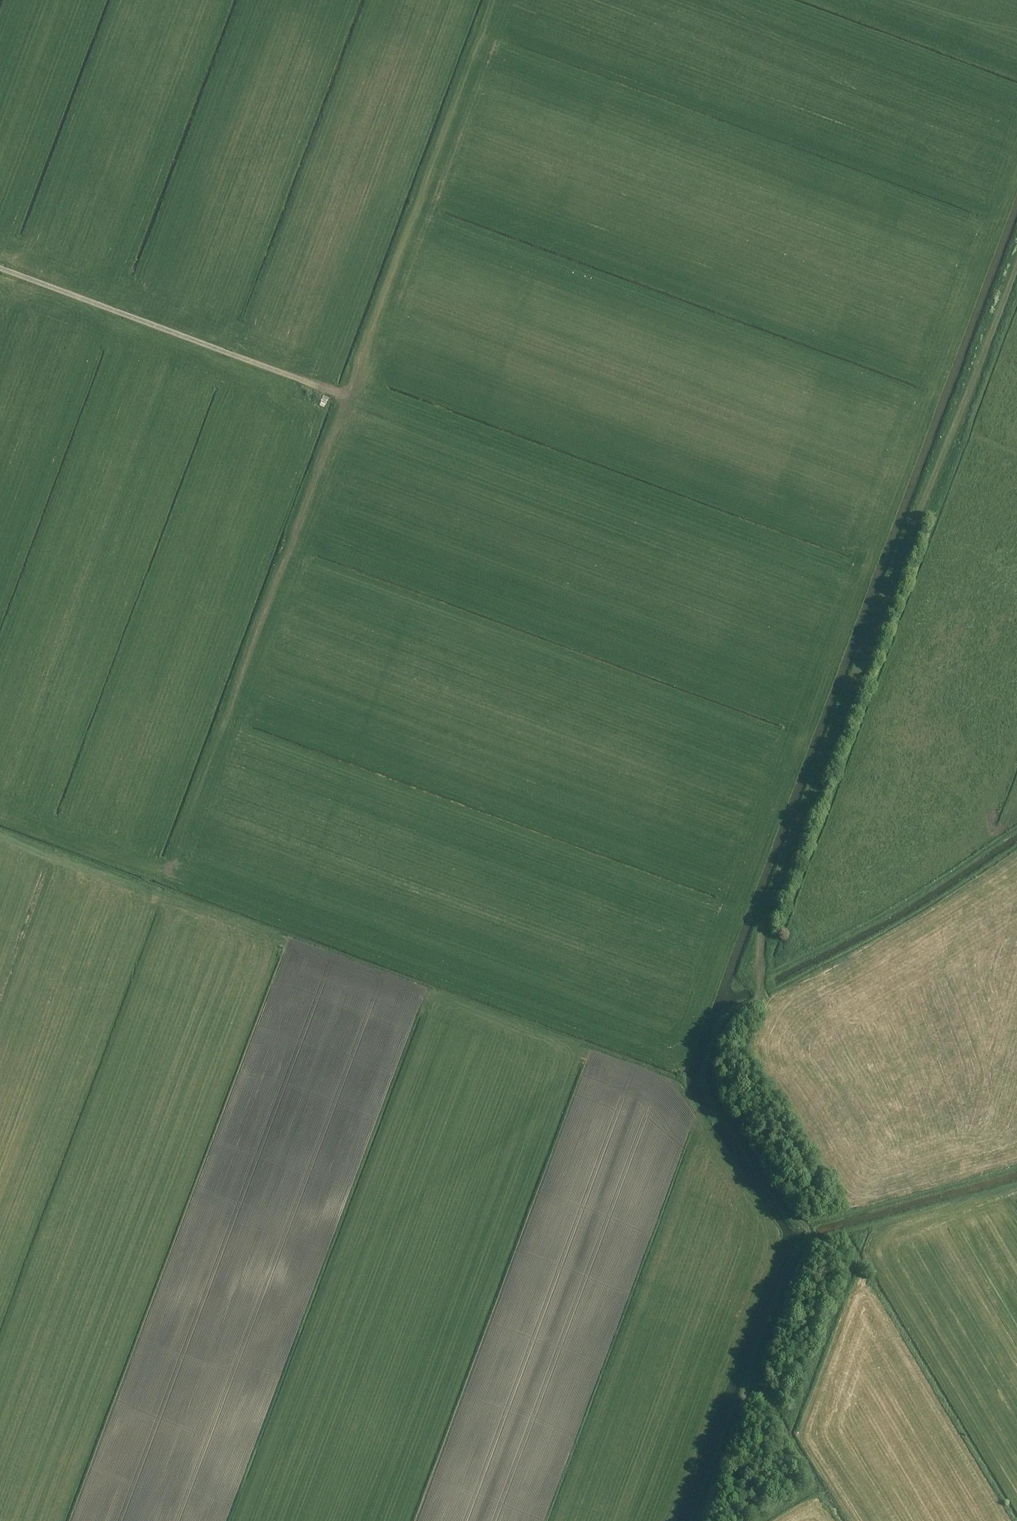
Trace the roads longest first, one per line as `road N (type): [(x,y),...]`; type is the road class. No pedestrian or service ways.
road 1 (track): [(762,977),(764,923),(803,808),(1016,260)]

